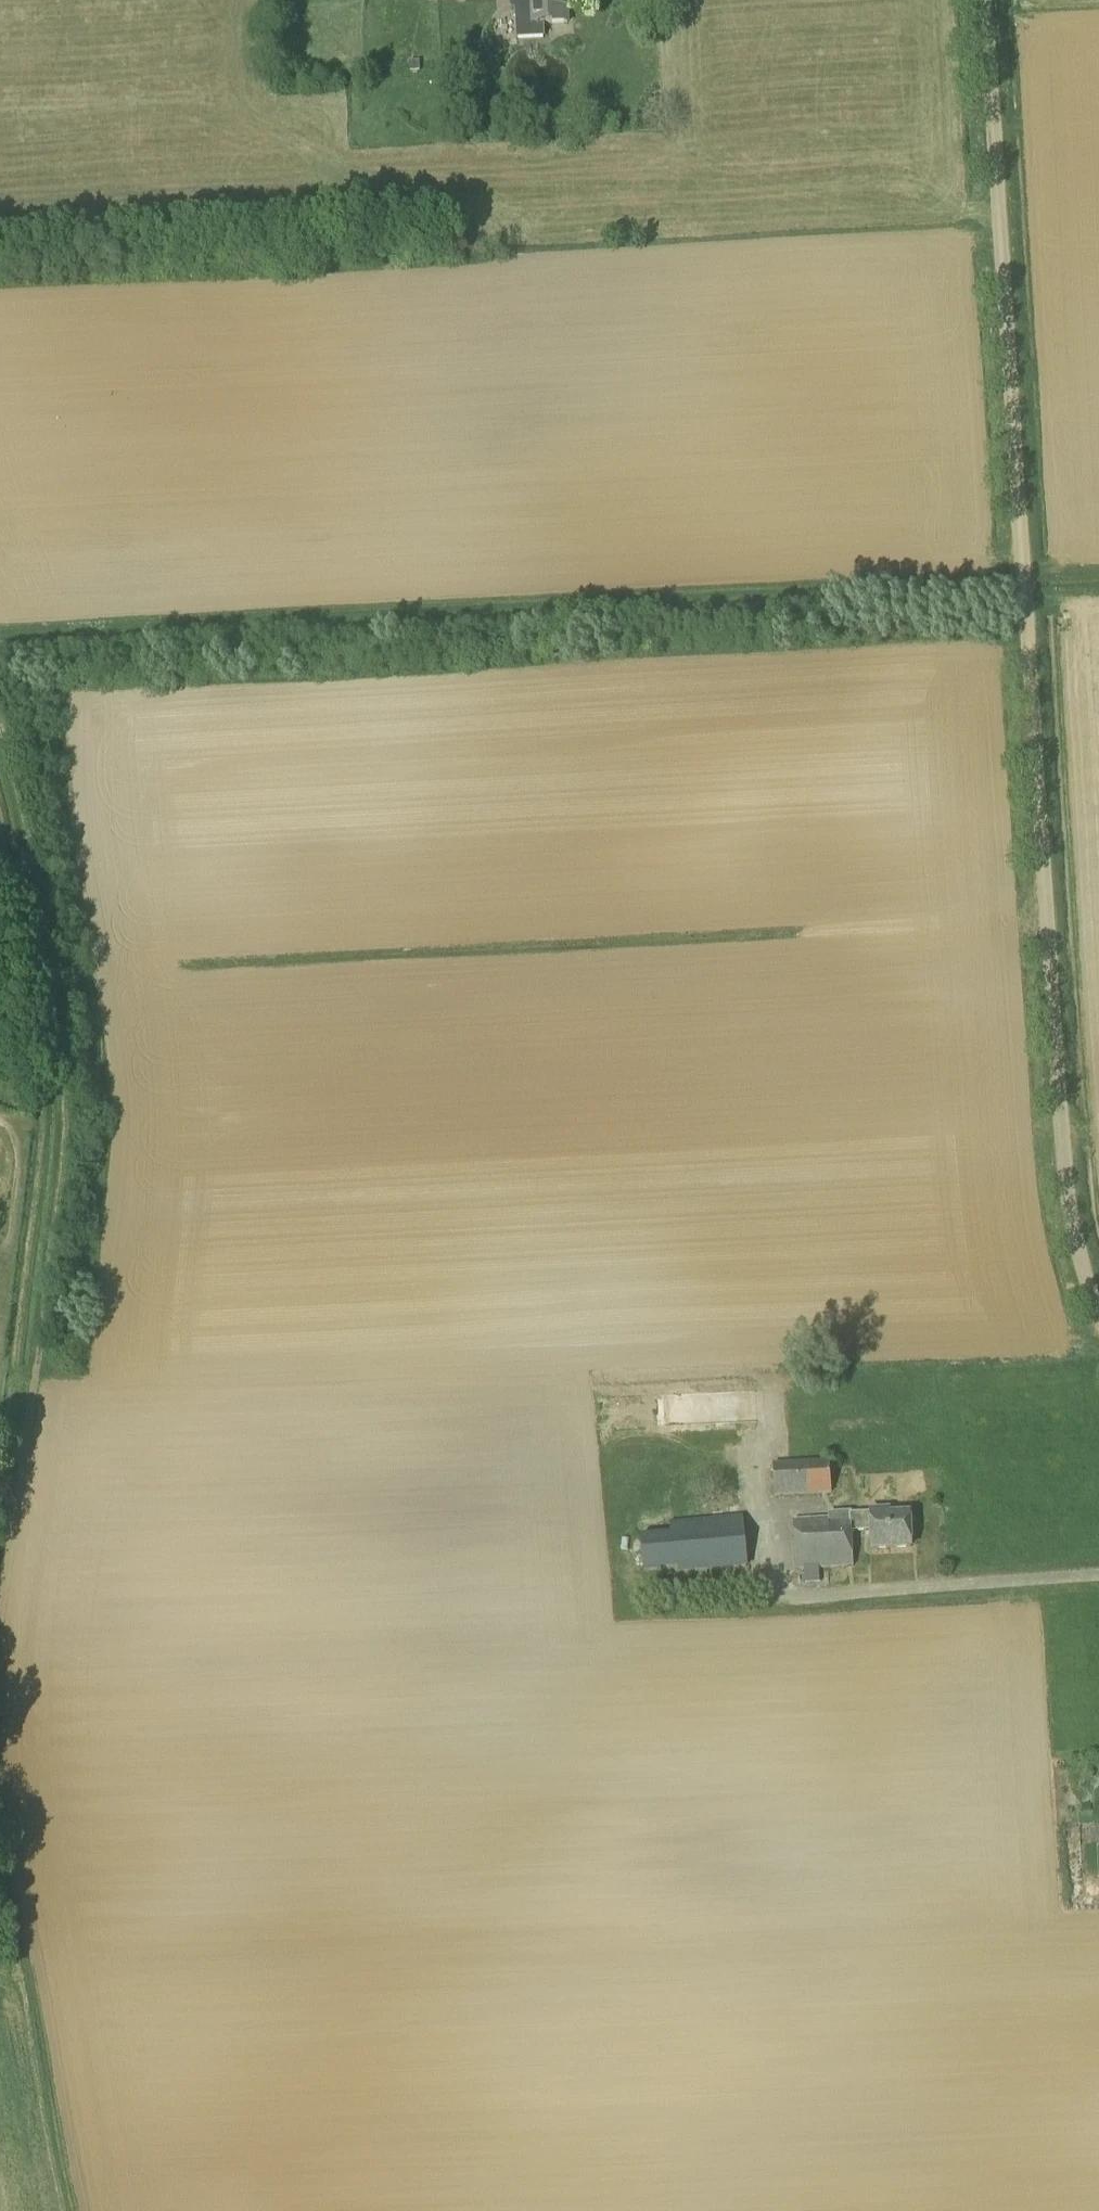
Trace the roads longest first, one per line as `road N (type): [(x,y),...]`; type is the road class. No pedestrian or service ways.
road 1 (unclassified): [(1098,1301),(1064,1152),(986,0)]

